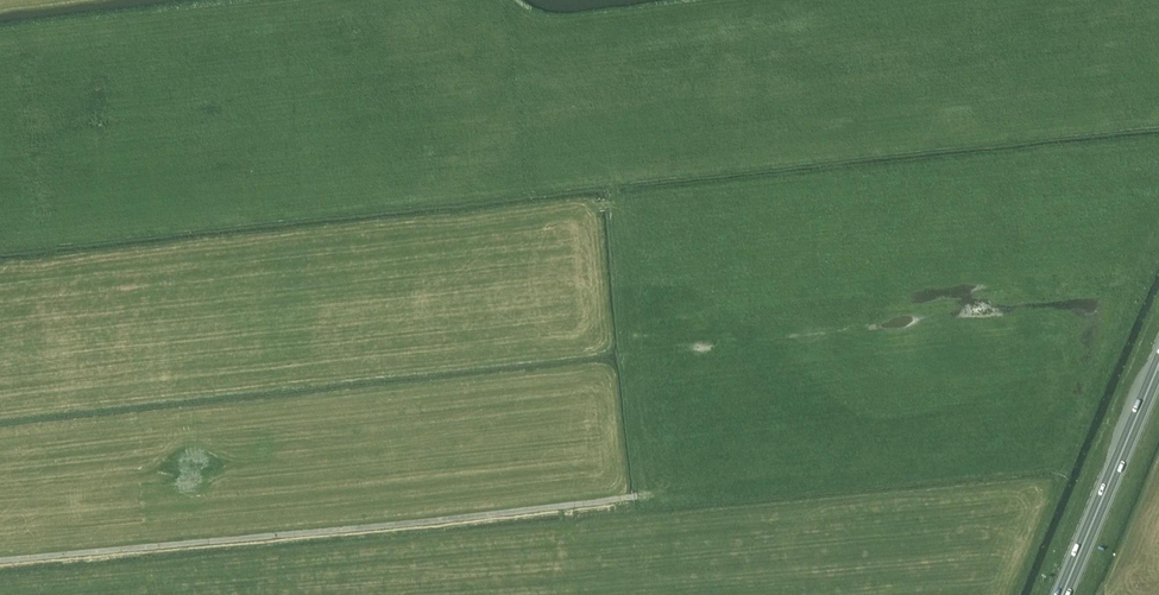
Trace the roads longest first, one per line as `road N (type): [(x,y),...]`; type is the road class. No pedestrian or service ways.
road 1 (trunk): [(1062,594),(1158,365)]

